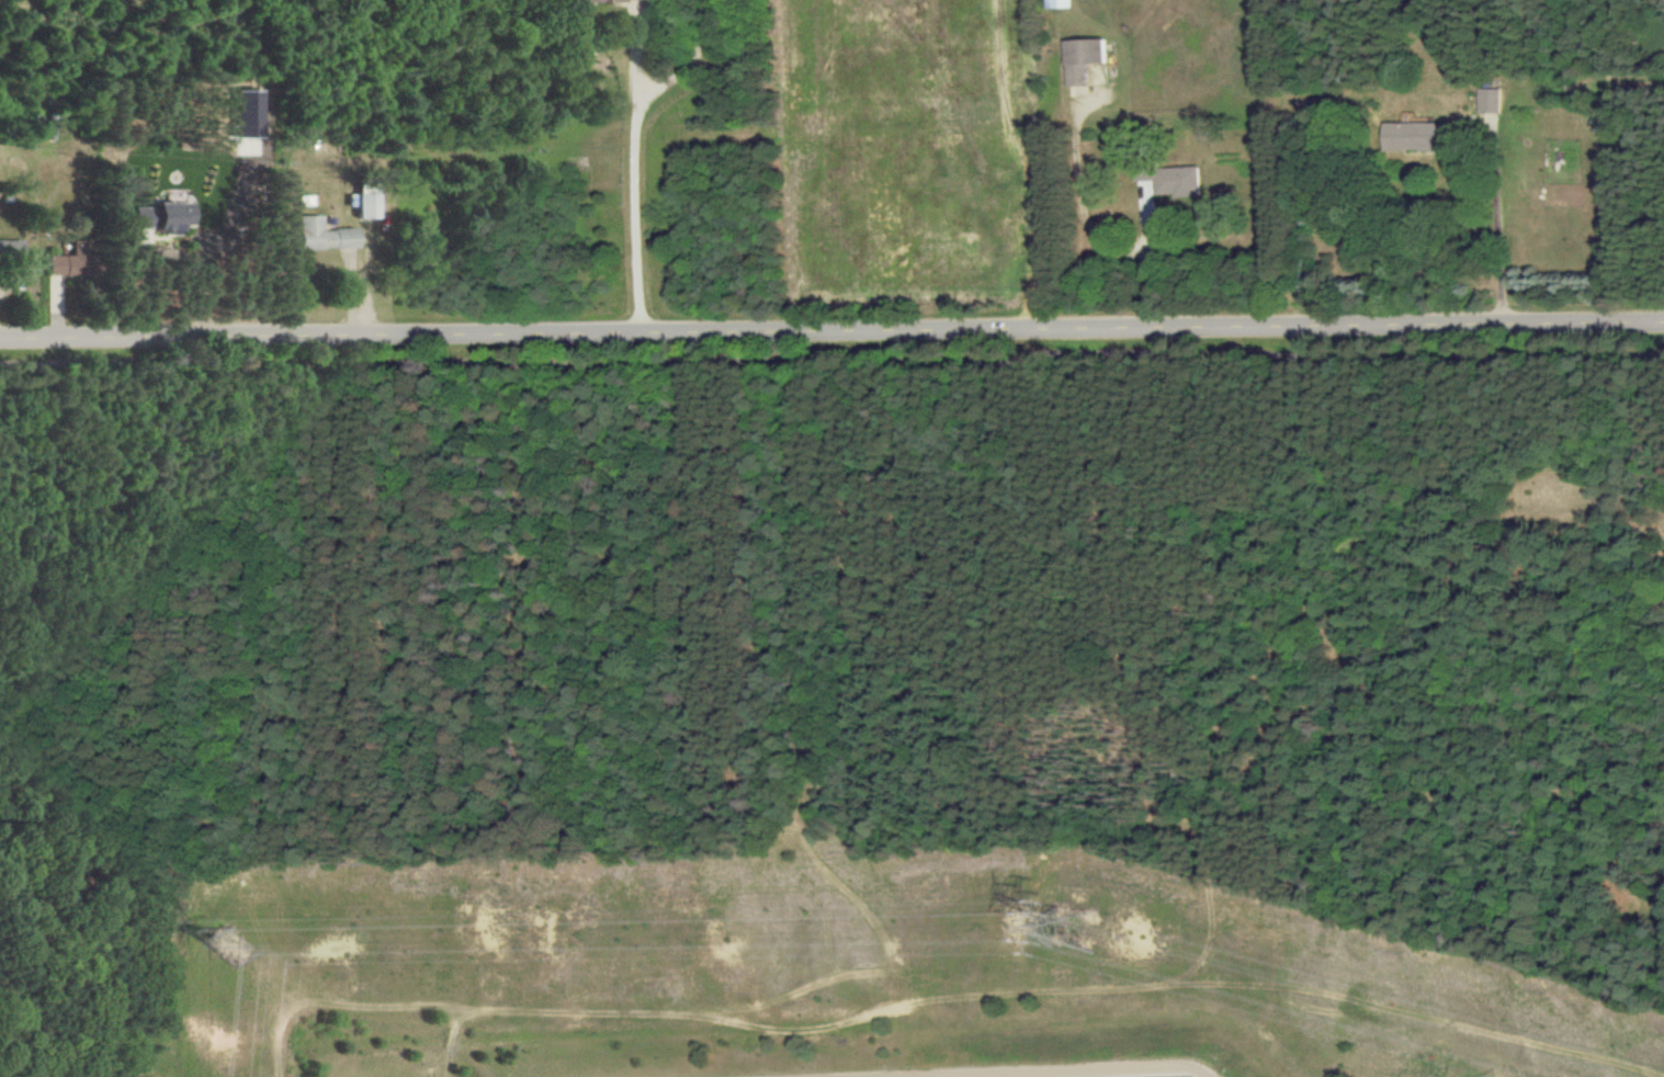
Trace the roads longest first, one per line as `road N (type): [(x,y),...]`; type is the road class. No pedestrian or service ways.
road 1 (tertiary): [(0,333),(1663,321)]
road 2 (residential): [(360,327),(352,201),(267,118),(263,0)]

